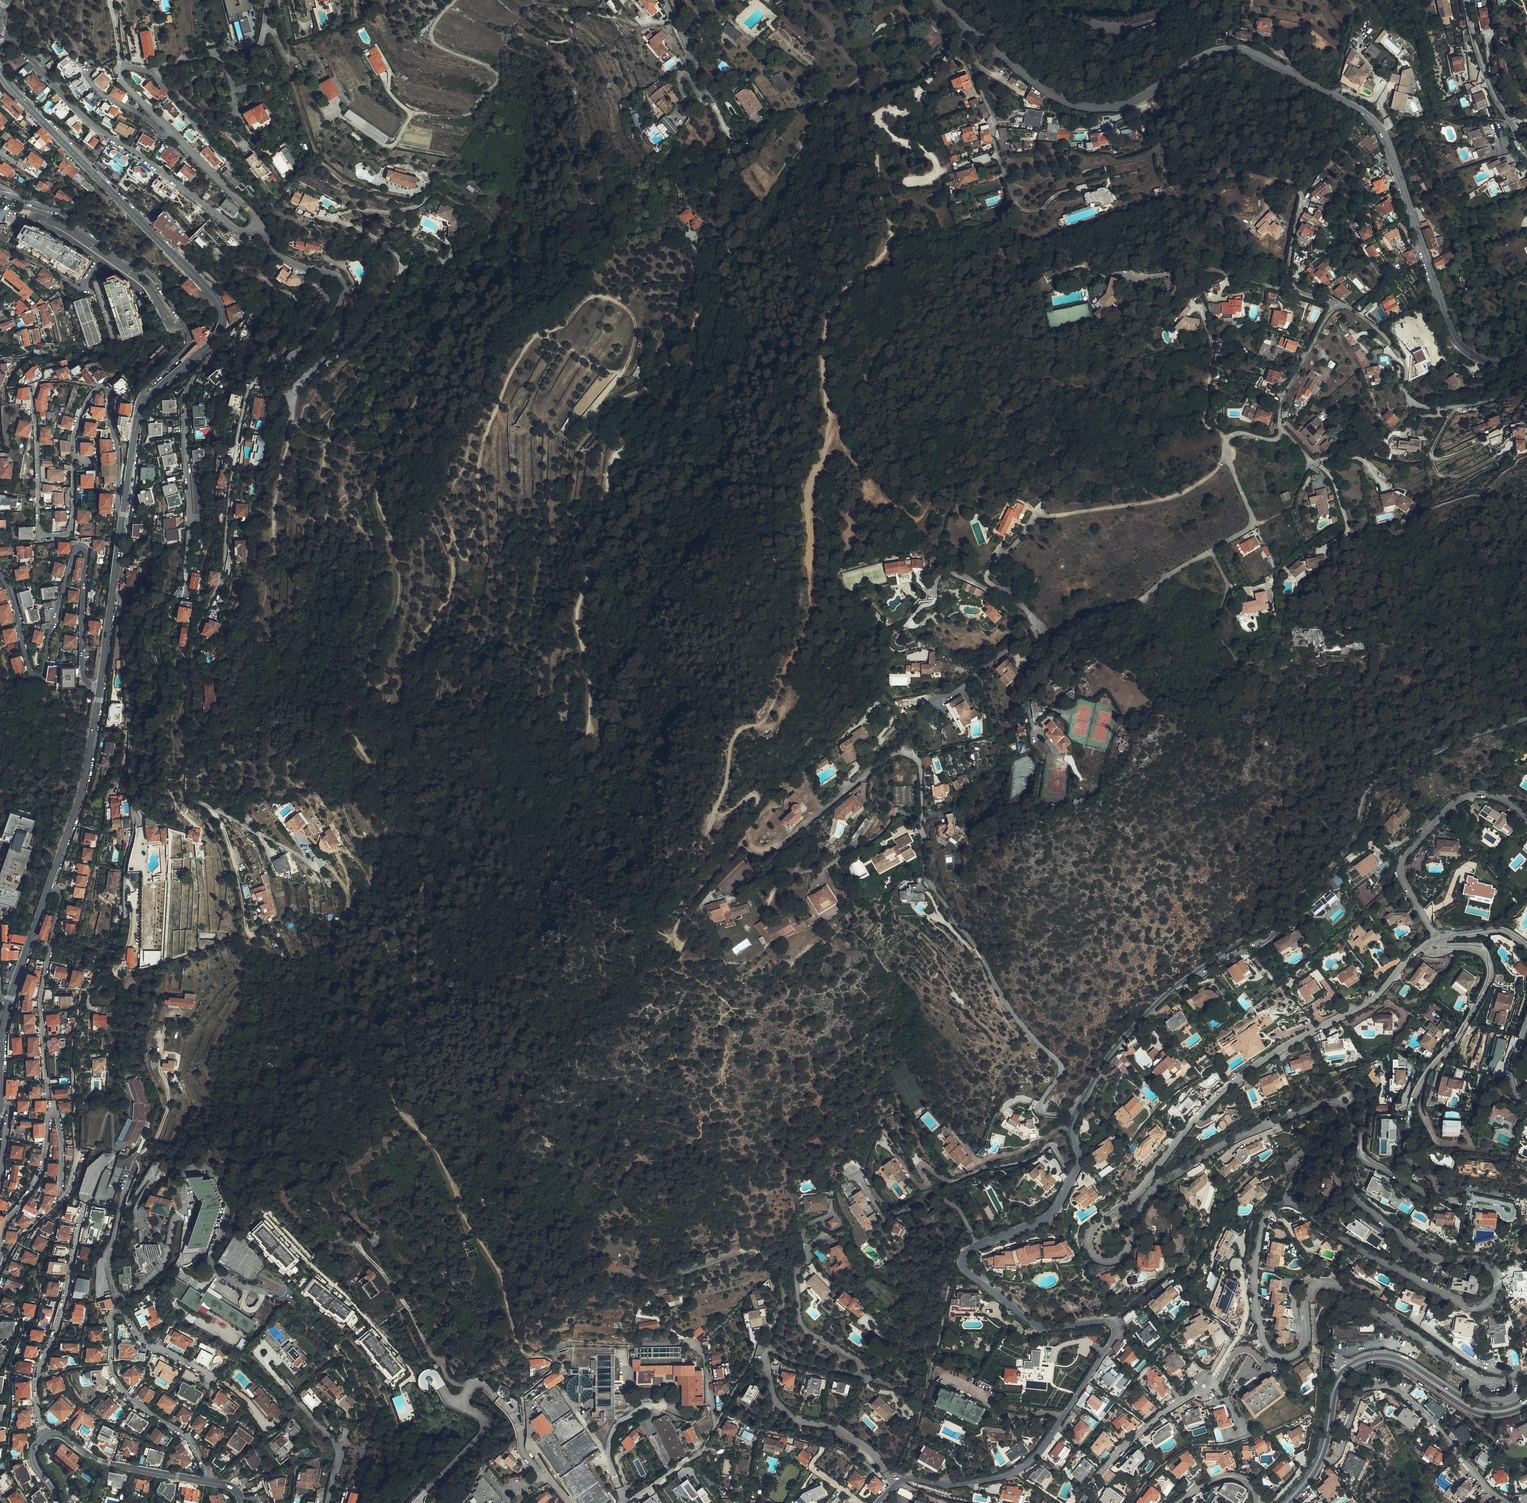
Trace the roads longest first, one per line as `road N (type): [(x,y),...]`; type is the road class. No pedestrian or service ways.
road 1 (residential): [(1526,1374),(1485,1382),(1329,1283),(1307,1294),(1302,1349),(1287,1358),(1269,1352),(1254,1266),(1266,1213),(1283,1203),(1467,1305),(1486,1304),(1498,1287),(1487,1262),(1432,1257),(1353,1194),(1345,1174),(1354,1122),(1344,1105)]
road 2 (residential): [(1344,1105),(1309,1108),(1223,1144),(1146,1197),(1122,1258),(1103,1262),(1088,1249),(1096,1225),(1136,1194),(1217,1095),(1366,1004),(1423,946)]
road 3 (unclassified): [(875,1502),(904,1479),(960,1485),(1027,1464),(1114,1337),(1108,1321),(1033,1323),(962,1262),(969,1249),(1051,1213),(1078,1162),(1071,1126),(1077,1111)]
road 4 (track): [(752,848),(747,819),(757,794),(715,814),(732,740),(766,715),(806,631),(808,492),(832,431),(823,370),(827,325),(861,276)]
road 5 (residential): [(1077,1111),(1041,1111),(1060,1074),(1058,1061),(1012,1013),(932,884),(921,769),(912,755),(892,755),(778,846),(752,848)]
road 6 (unclassified): [(1077,1111),(1113,1051),(1176,986),(1272,922),(1347,850),(1370,789),(1439,750),(1526,719)]
road 7 (residential): [(1282,428),(1271,439),(1227,438),(1253,526),(1167,576),(1139,603),(1049,634),(1013,595),(953,573),(938,577),(935,600)]
road 8 (residential): [(1445,949),(1478,950),(1491,975),(1413,1101),(1408,1151),(1437,1181),(1435,1193),(1364,1159),(1370,1090),(1358,1086),(1344,1105)]
road 9 (track): [(541,331),(515,365),(489,427),(469,555),(459,553),(447,527),(453,574),(445,604),(402,671),(377,687)]
road 10 (secondary): [(934,0),(1009,65),(1073,105),(1130,104),(1225,50),(1250,53),(1333,96)]
road 11 (residential): [(124,509),(109,392),(101,389),(74,437),(71,529),(43,533),(37,384)]
road 12 (residential): [(188,773),(197,714),(193,650),(222,572),(250,388),(272,361)]
road 13 (track): [(832,431),(898,411),(1004,414),(1069,385),(1149,375),(1227,438)]
road 14 (track): [(580,789),(591,699),(578,610),(605,518),(611,465),(674,406)]
road 15 (residential): [(0,572),(29,669),(41,677),(74,554),(86,551),(83,673),(100,687)]
road 16 (residential): [(1515,358),(1510,384),(1497,397),(1422,406),(1408,395),(1405,364),(1384,335),(1336,306),(1283,394),(1282,428)]
road 17 (secondary): [(213,342),(223,321),(218,300),(0,71)]
road 18 (secondary): [(1333,96),(1365,114),(1388,143),(1459,344),(1484,360),(1515,358)]
road 19 (primary): [(1287,1502),(1317,1463),(1335,1387),(1362,1361),(1405,1364),(1480,1410),(1526,1402)]
road 20 (residential): [(208,1482),(192,1441),(114,1379),(113,1313),(122,1313),(145,1344),(212,1378)]
road 21 (track): [(384,471),(429,356),(486,249),(482,220),(431,195)]
road 22 (residential): [(143,406),(145,390),(189,347),(185,324),(145,268),(70,216),(16,197)]
road 23 (residential): [(14,41),(102,132),(238,229),(258,227)]
road 24 (track): [(674,406),(695,370),(702,311),(658,382),(600,410),(620,375)]
road 25 (track): [(431,195),(397,202),(326,169),(302,110),(280,0)]
road 26 (track): [(714,103),(732,140),(719,184),(730,254),(701,378)]
road 27 (residential): [(346,288),(299,365),(289,359),(326,298),(272,361)]
road 28 (residential): [(0,1260),(6,1222),(44,1161),(51,1113),(62,1138),(62,1197)]
road 29 (residential): [(1436,939),(1403,881),(1406,855),(1465,797),(1505,799),(1526,815)]
road 30 (residential): [(46,1436),(36,1378),(86,1202)]
road 31 (residential): [(134,813),(123,597),(113,592)]
road 32 (track): [(861,276),(891,234),(876,150),(881,125),(925,85)]
road 33 (residential): [(50,888),(60,894),(40,999),(49,1099)]
road 34 (track): [(426,113),(467,115),(497,82),(491,68),(433,41),(433,26),(455,0)]
road 35 (secondary): [(50,888),(81,795),(100,687)]
road 36 (track): [(474,1385),(450,1381),(407,1306),(358,1245)]
road 37 (residential): [(213,342),(214,353),(187,397),(191,519)]
road 38 (residential): [(46,1436),(62,1436),(100,1462),(208,1482)]
road 39 (residential): [(1081,1502),(1144,1428),(1205,1386)]
road 40 (track): [(620,375),(636,334),(619,304),(589,298),(564,327),(541,331)]
road 41 (residential): [(1526,150),(1478,53),(1468,0)]
road 42 (track): [(749,842),(705,882),(671,938)]
road 43 (residential): [(329,1502),(342,1447),(297,1398)]
road 44 (secondary): [(9,1004),(50,888)]
road 45 (residential): [(715,1426),(702,1452),(623,1502)]
road 46 (track): [(1194,305),(1214,354),(1205,422)]

